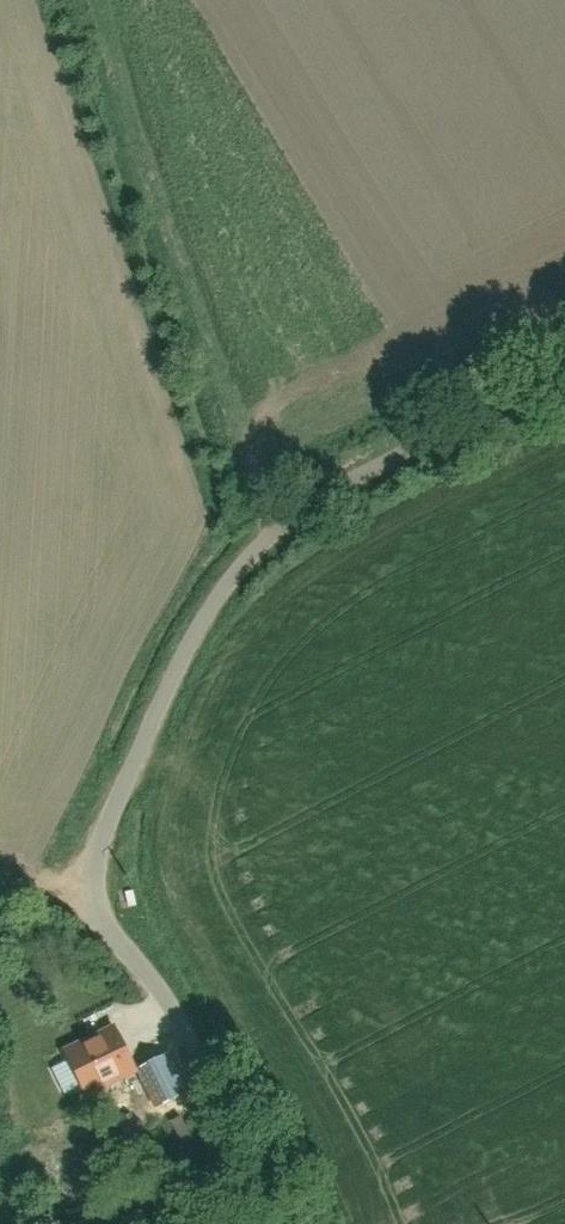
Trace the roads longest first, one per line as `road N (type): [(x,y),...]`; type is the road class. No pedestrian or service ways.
road 1 (unclassified): [(97,916),(91,877),(100,836),(187,653),(255,551),(339,482),(564,368)]
road 2 (unclassified): [(97,916),(192,1045),(289,1223)]

